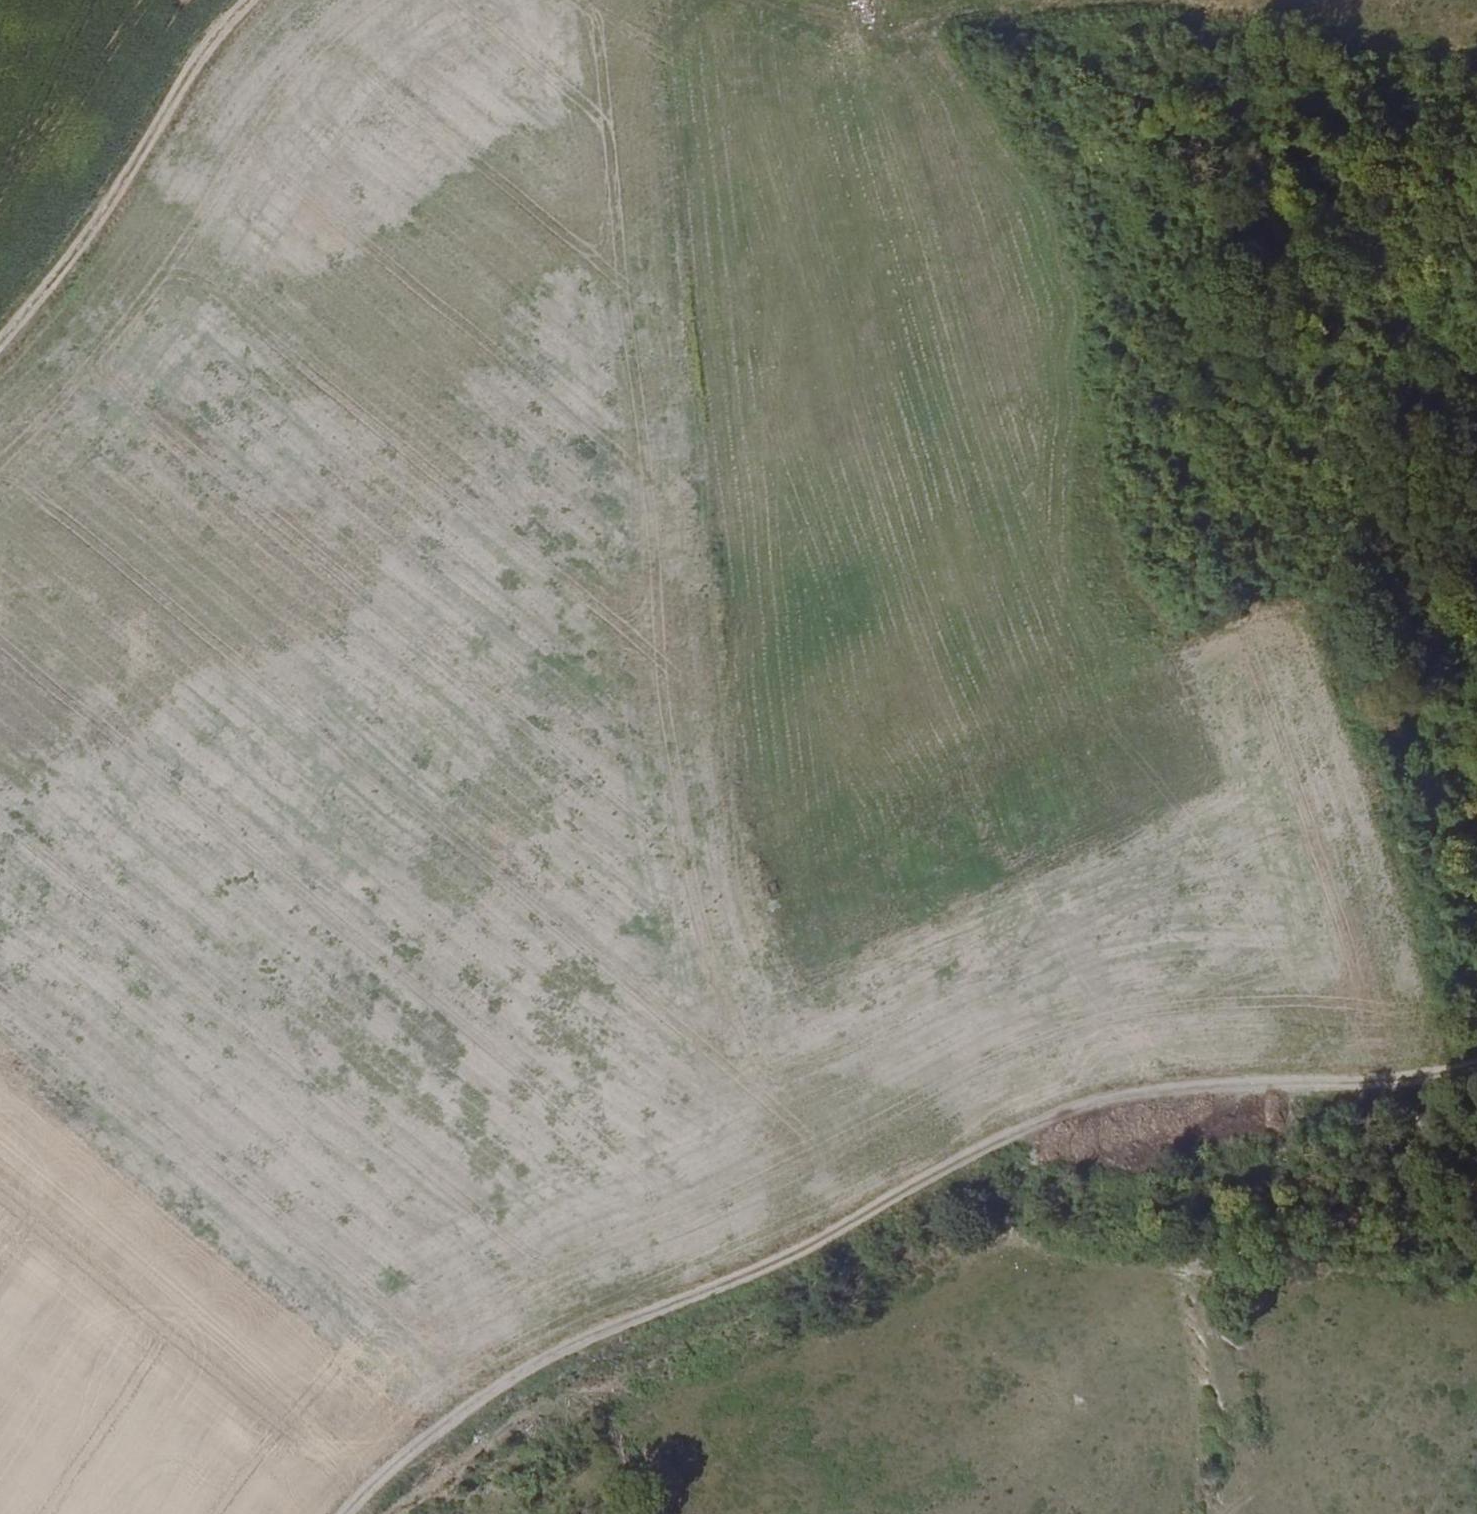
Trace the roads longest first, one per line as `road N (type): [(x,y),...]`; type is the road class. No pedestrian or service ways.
road 1 (track): [(350,1513),(465,1409),(589,1347),(778,1270),(988,1149),(1195,1085),(1396,1086),(1476,1068)]
road 2 (track): [(257,0),(219,35),(128,191),(0,355)]

